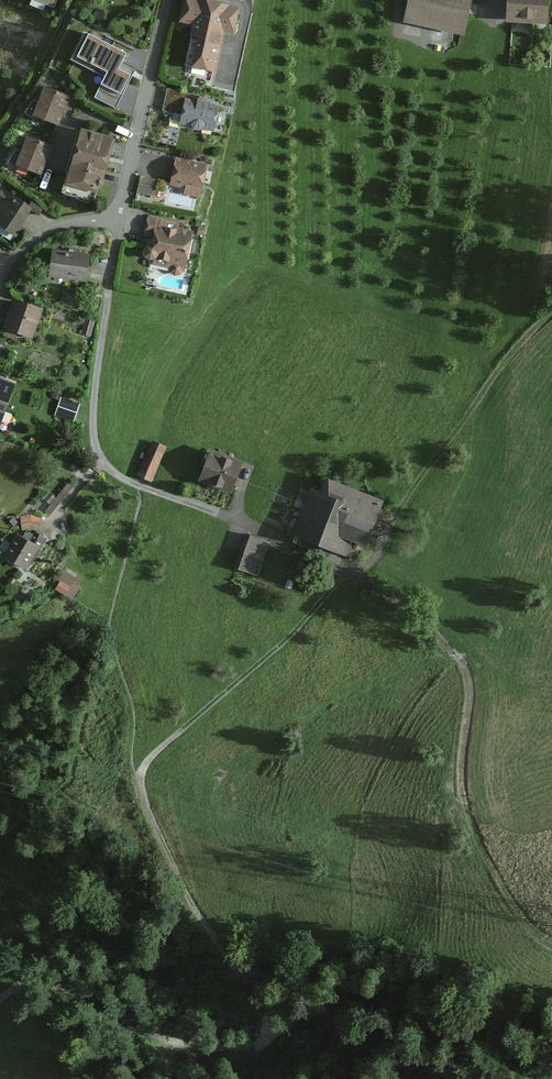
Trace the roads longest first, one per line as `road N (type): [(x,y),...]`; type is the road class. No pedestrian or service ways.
road 1 (track): [(551,940),(538,934),(479,842),(464,784),(469,687),(459,652),(359,574),(512,356),(551,314)]
road 2 (track): [(0,998),(42,982),(78,990),(145,1029),(193,1044),(247,1047),(269,1036),(267,1012),(205,926),(133,773)]
road 3 (residential): [(116,219),(95,423),(100,458),(144,489),(359,574)]
road 4 (residential): [(168,0),(116,219)]
road 5 (residential): [(116,219),(49,232),(22,253),(0,287)]

